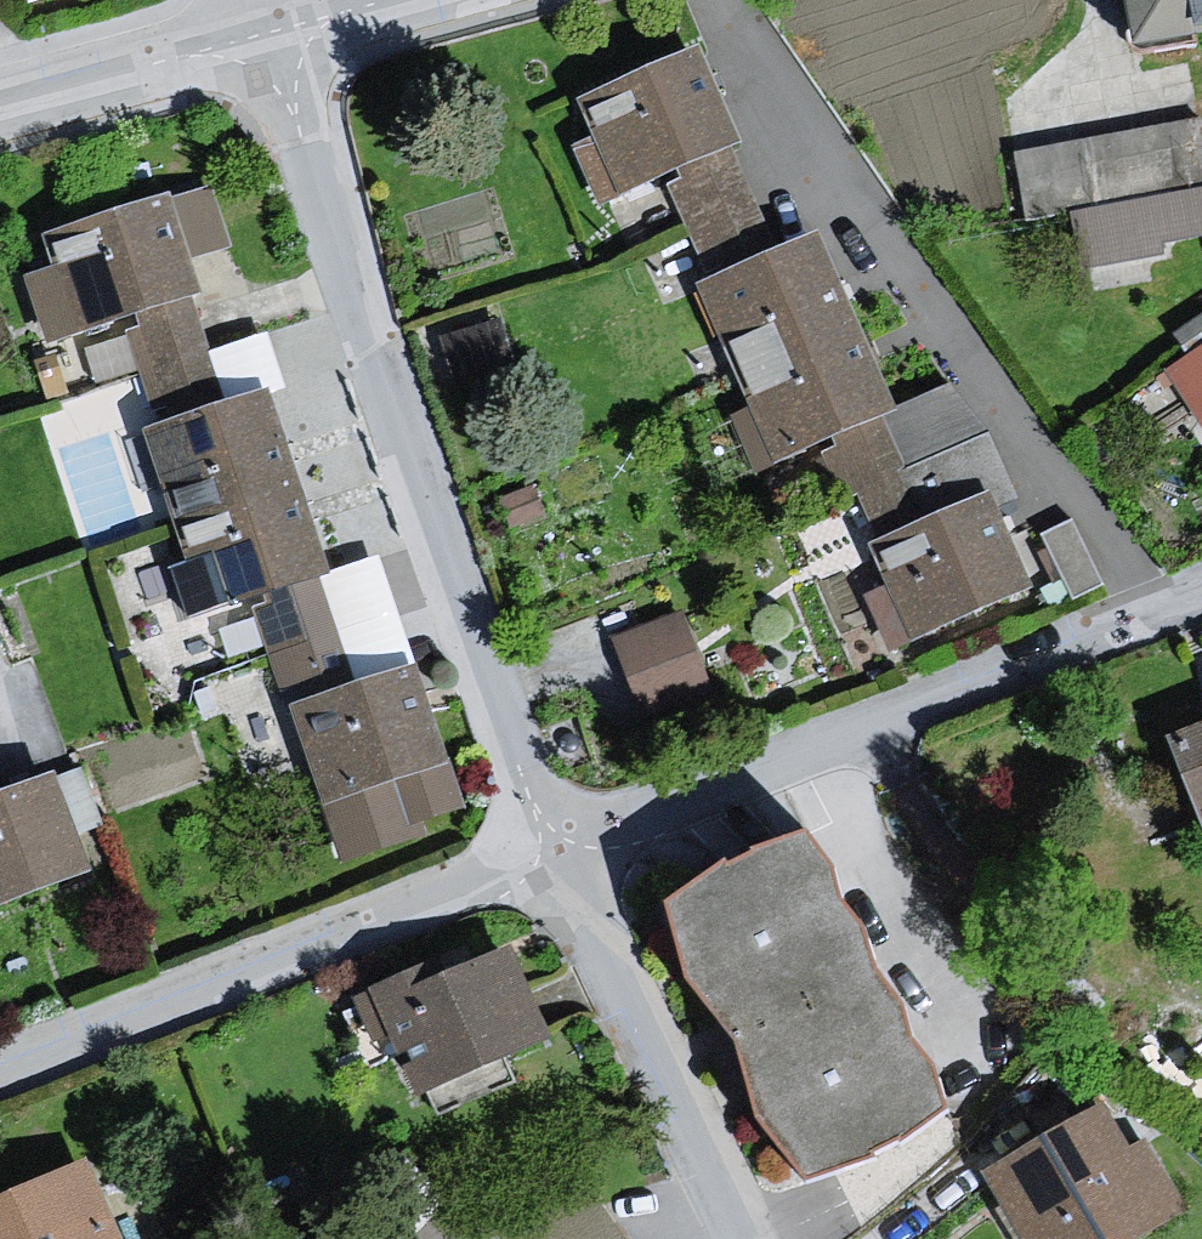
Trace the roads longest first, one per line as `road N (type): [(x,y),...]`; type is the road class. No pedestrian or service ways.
road 1 (residential): [(553,855),(264,33)]
road 2 (residential): [(1201,594),(553,855)]
road 3 (residential): [(553,855),(0,1070)]
road 4 (residential): [(744,1238),(553,855)]
road 5 (residential): [(0,106),(264,33)]
road 6 (residential): [(264,33),(390,0)]

